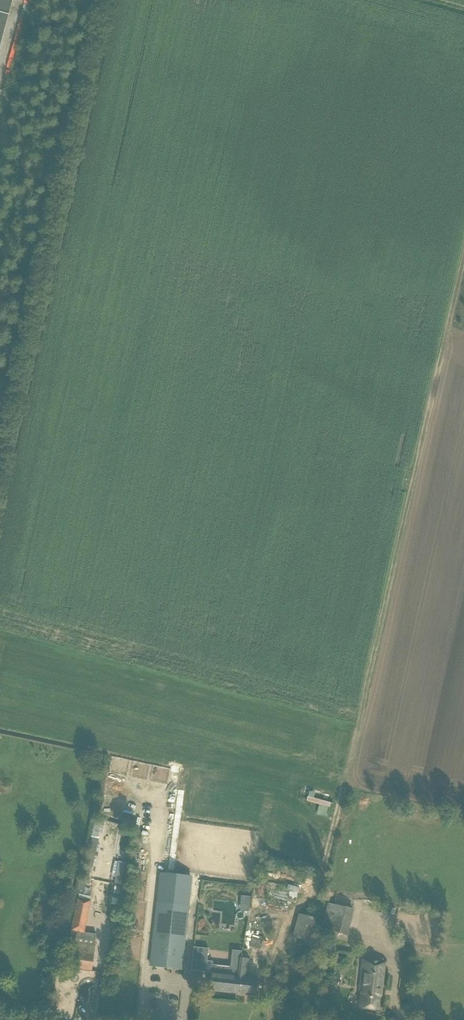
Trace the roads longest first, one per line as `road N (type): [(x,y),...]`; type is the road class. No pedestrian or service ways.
road 1 (track): [(463,266),(315,885)]

